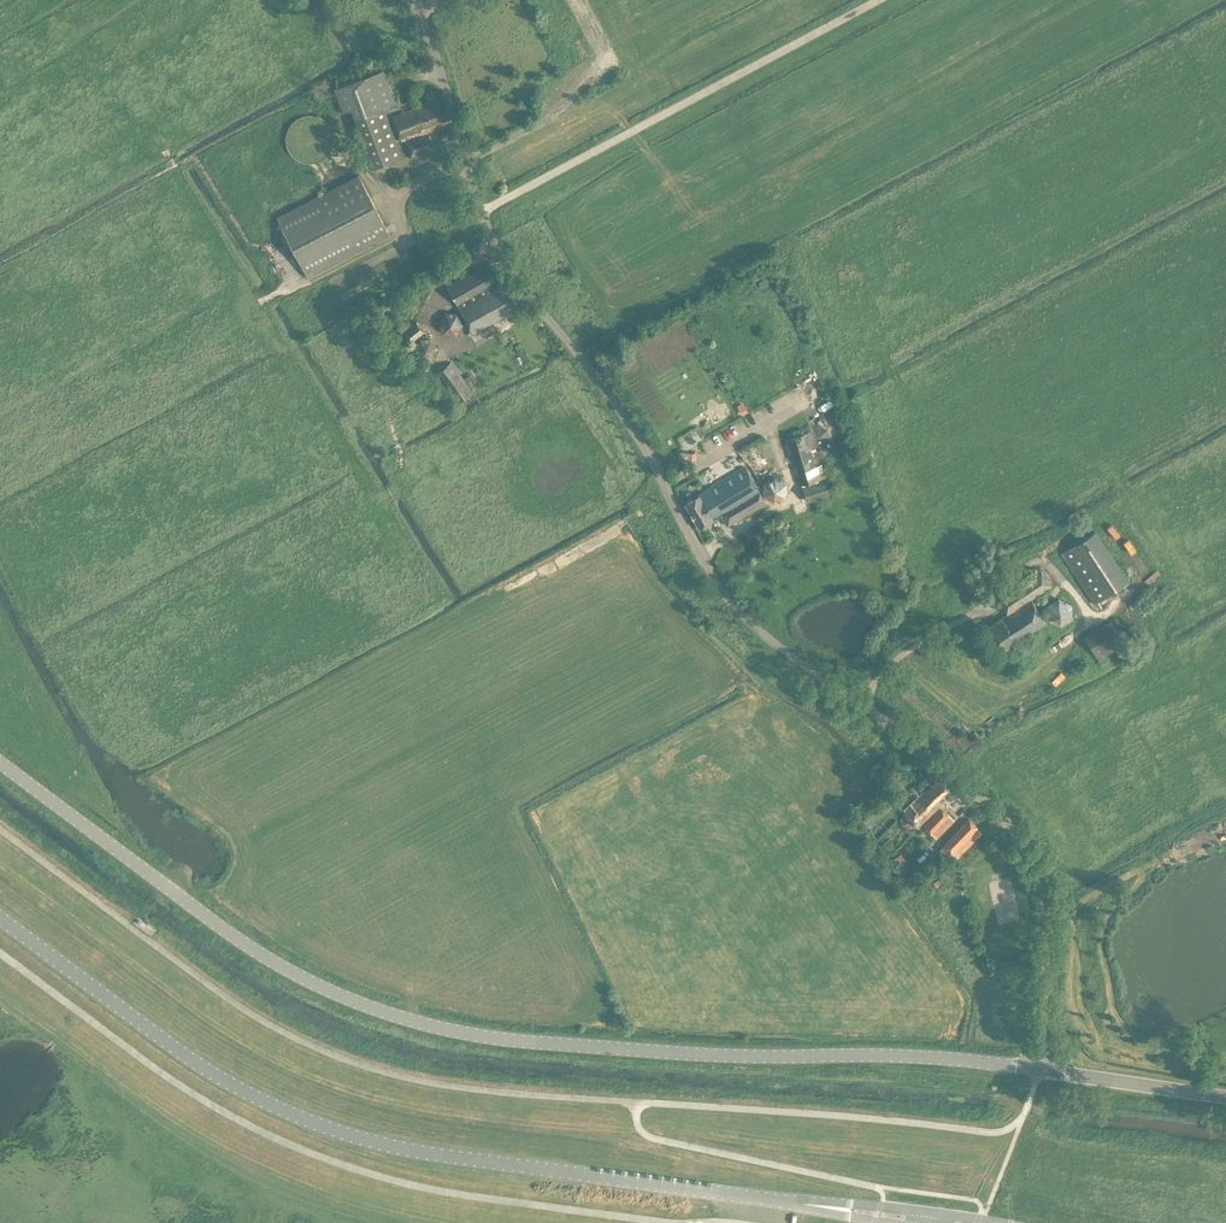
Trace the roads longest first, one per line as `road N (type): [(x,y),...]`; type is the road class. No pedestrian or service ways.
road 1 (unclassified): [(1038,1068),(1045,895),(1029,850),(1005,820),(904,734),(746,621),(635,433),(500,253),(412,0)]
road 2 (tertiary): [(0,761),(269,959),(405,1019),(604,1048),(1038,1068)]
road 3 (unclassified): [(0,917),(215,1075),(305,1120),(409,1151),(798,1203)]
road 4 (tertiary): [(1038,1068),(1225,1096)]
road 5 (unclassified): [(929,1212),(798,1203)]

